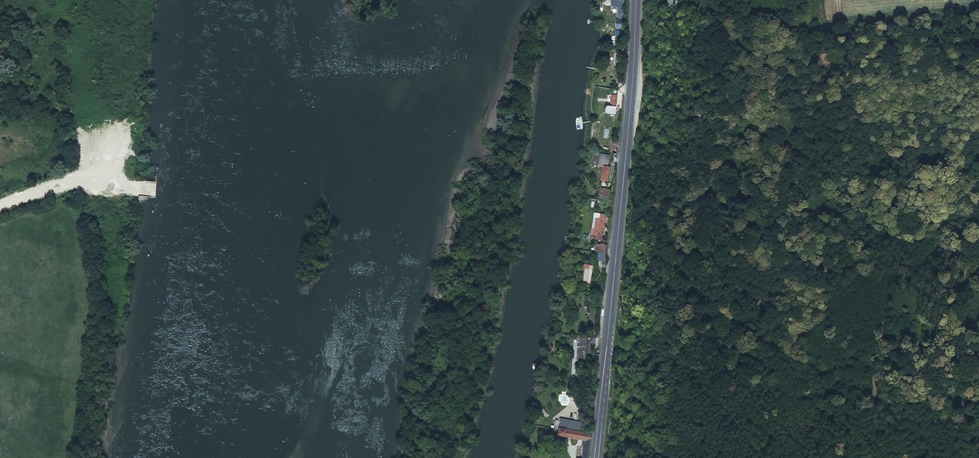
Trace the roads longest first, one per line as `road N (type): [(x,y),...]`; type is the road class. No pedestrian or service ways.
road 1 (primary): [(596,457),(636,0)]
road 2 (track): [(76,0),(88,114),(118,200),(119,231),(102,272)]

